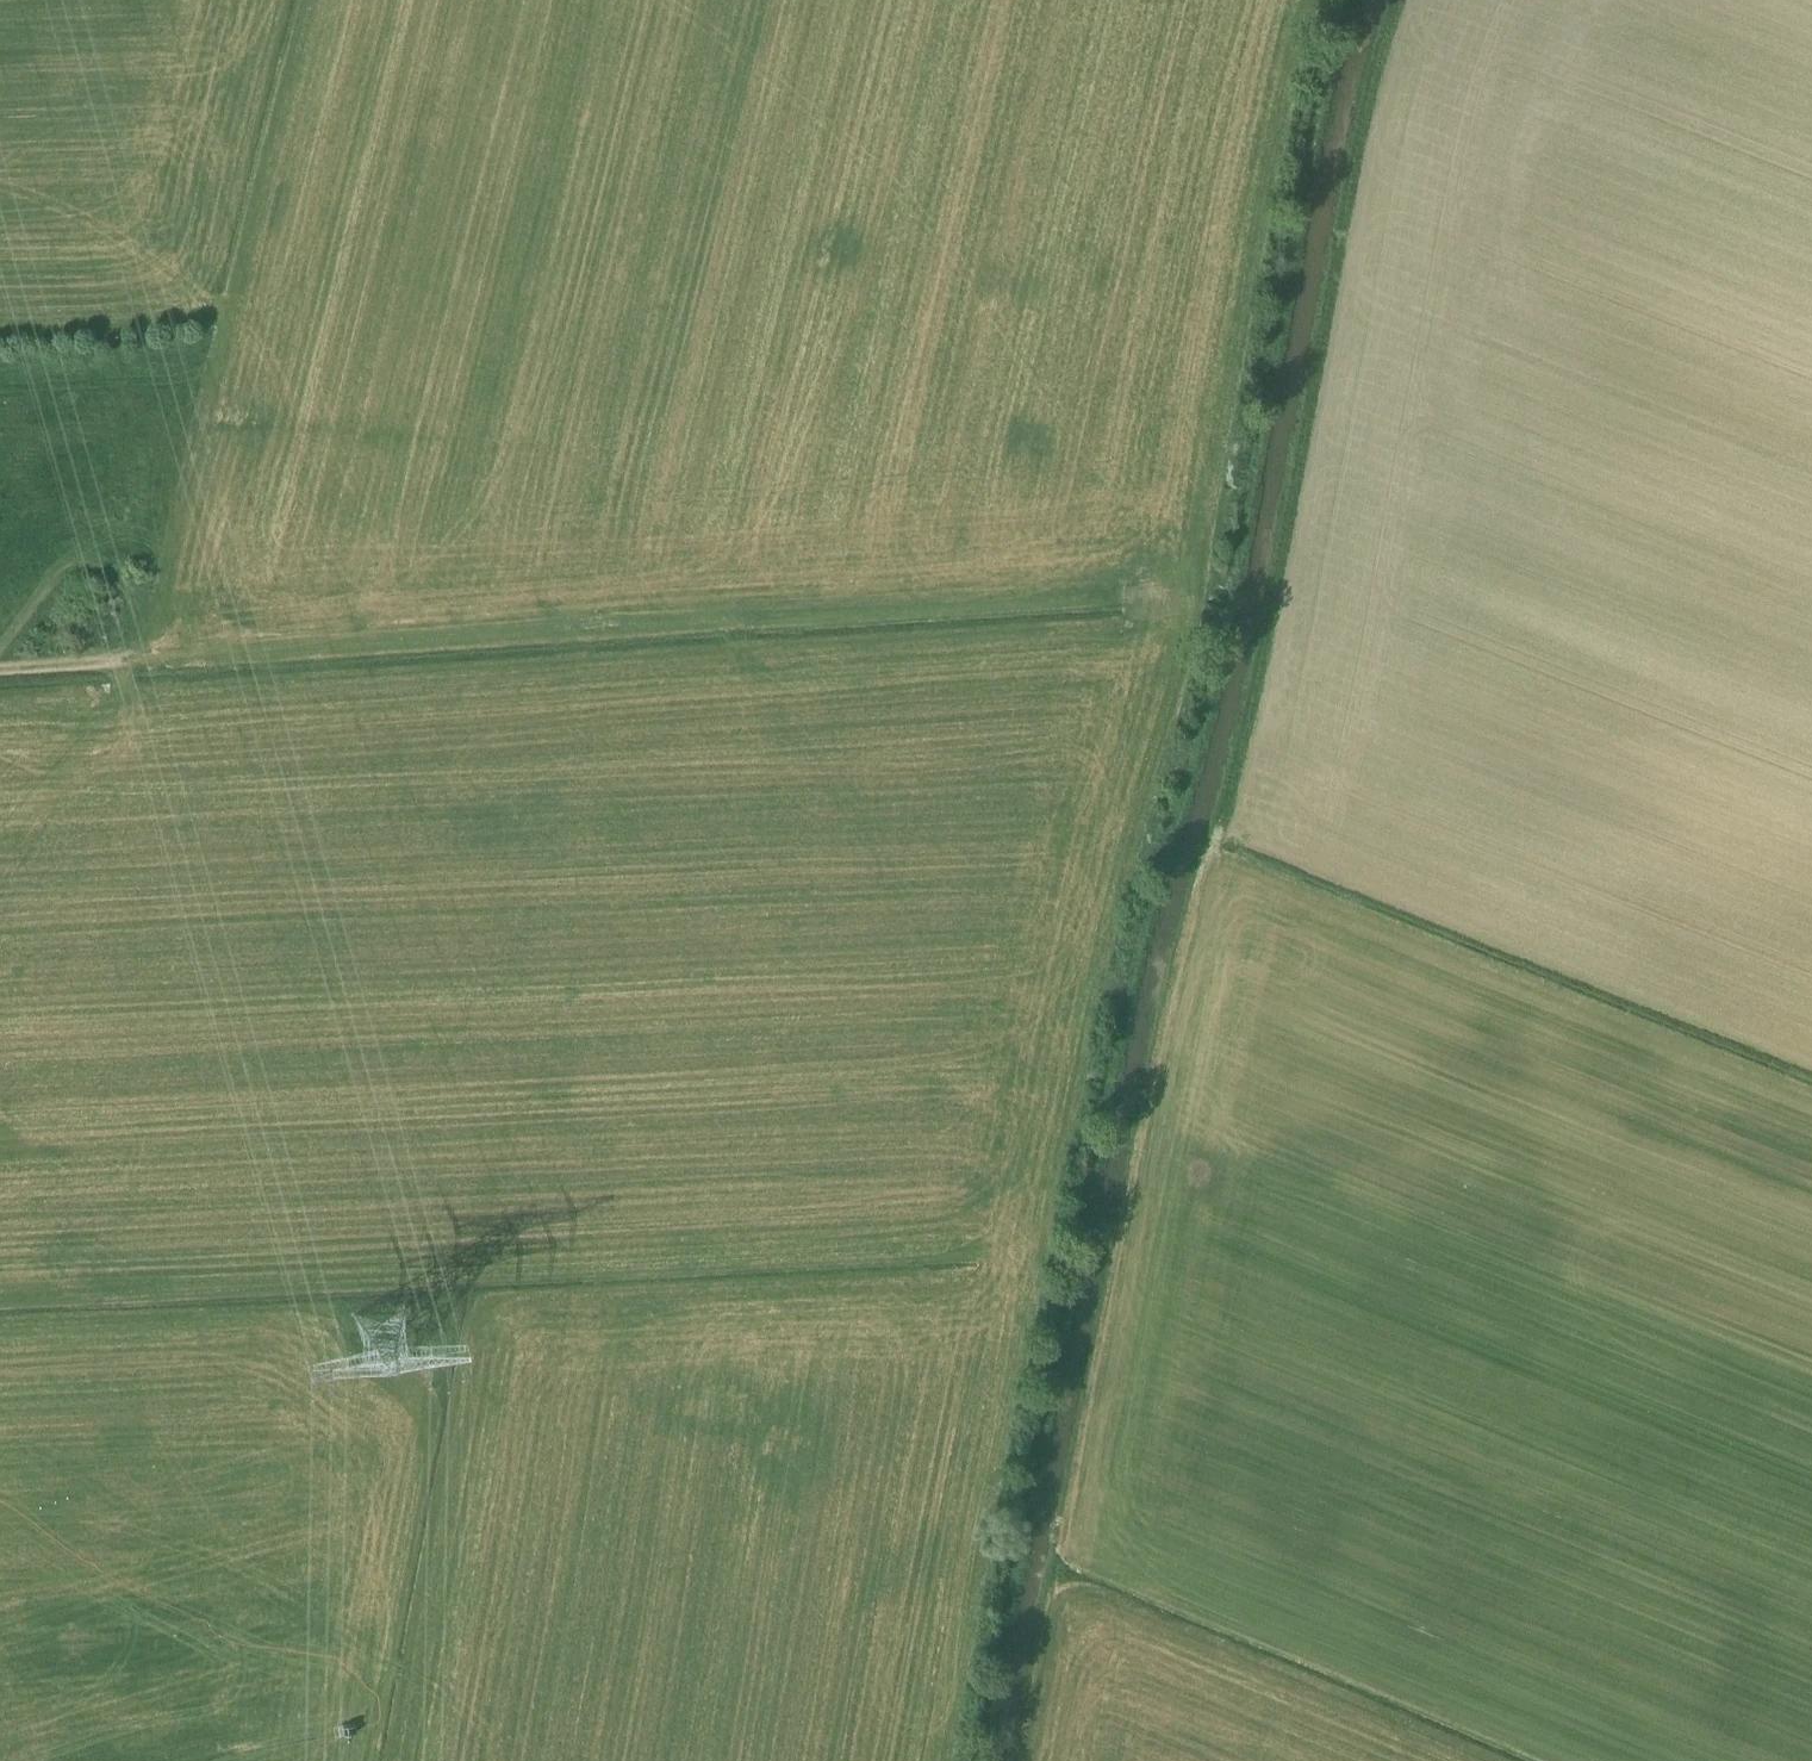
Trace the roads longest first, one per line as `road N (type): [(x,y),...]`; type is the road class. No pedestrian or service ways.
road 1 (unclassified): [(80,662),(98,654),(119,622),(119,587),(101,571),(66,573),(0,649)]

